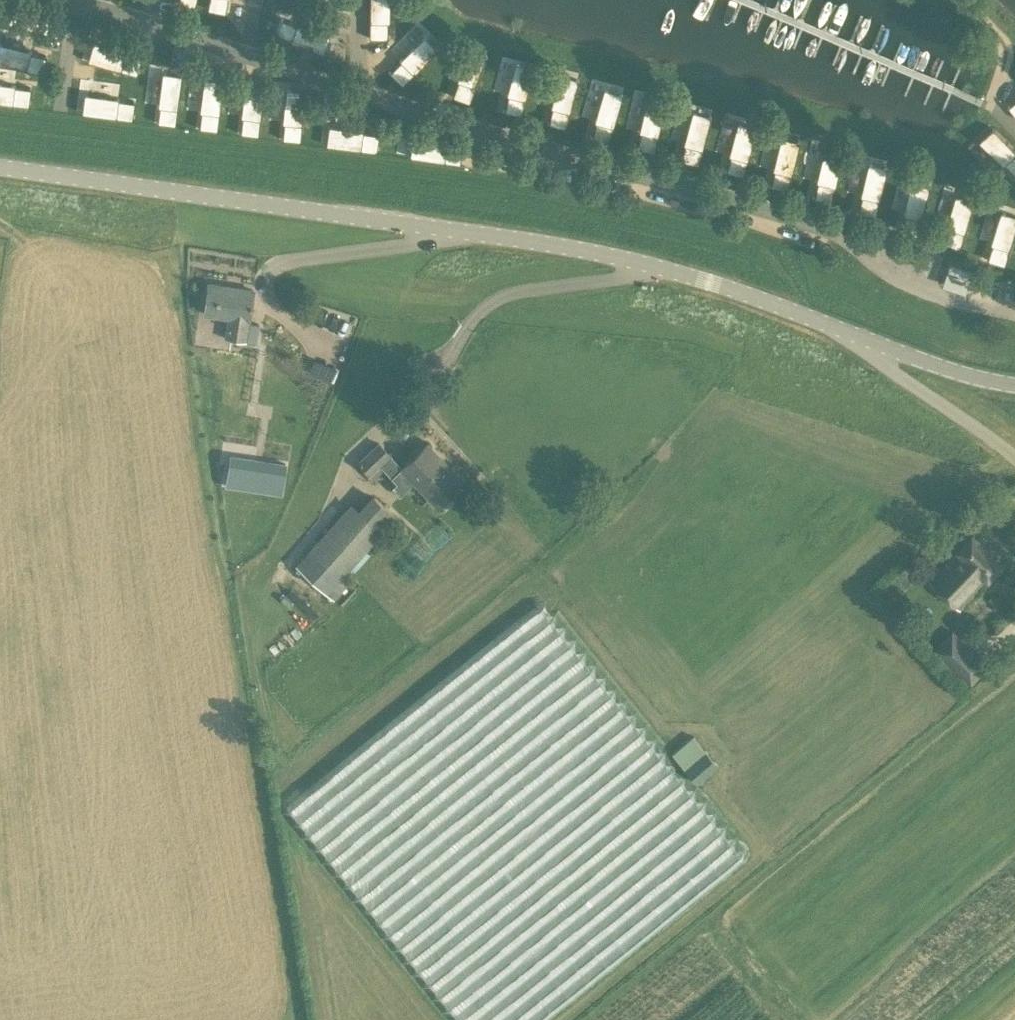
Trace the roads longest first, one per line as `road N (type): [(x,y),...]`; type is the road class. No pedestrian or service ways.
road 1 (unclassified): [(896,359),(723,284),(567,248),(0,167)]
road 2 (unclassified): [(1014,465),(896,359)]
road 3 (unclassified): [(1014,384),(896,359)]

